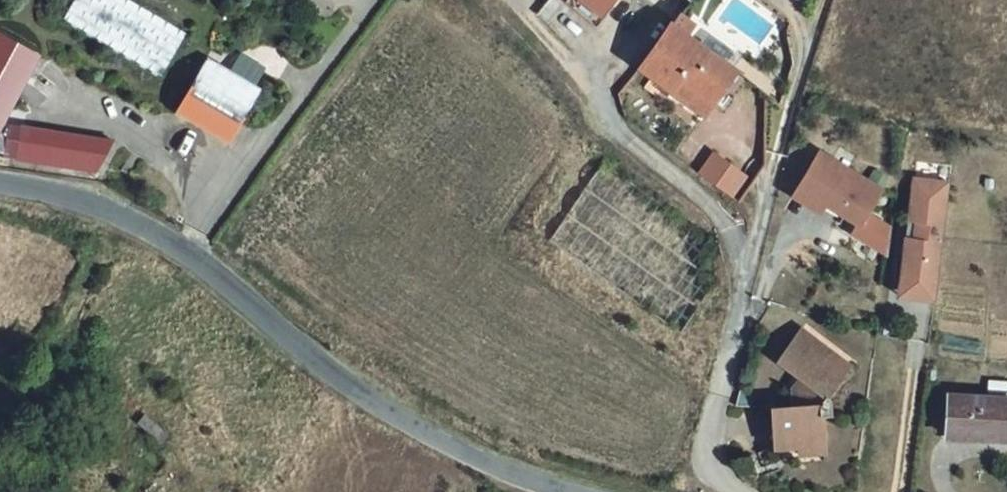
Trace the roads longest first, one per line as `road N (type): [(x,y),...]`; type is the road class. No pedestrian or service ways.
road 1 (tertiary): [(553,491),(464,459),(341,380),(188,251),(113,214),(0,187)]

